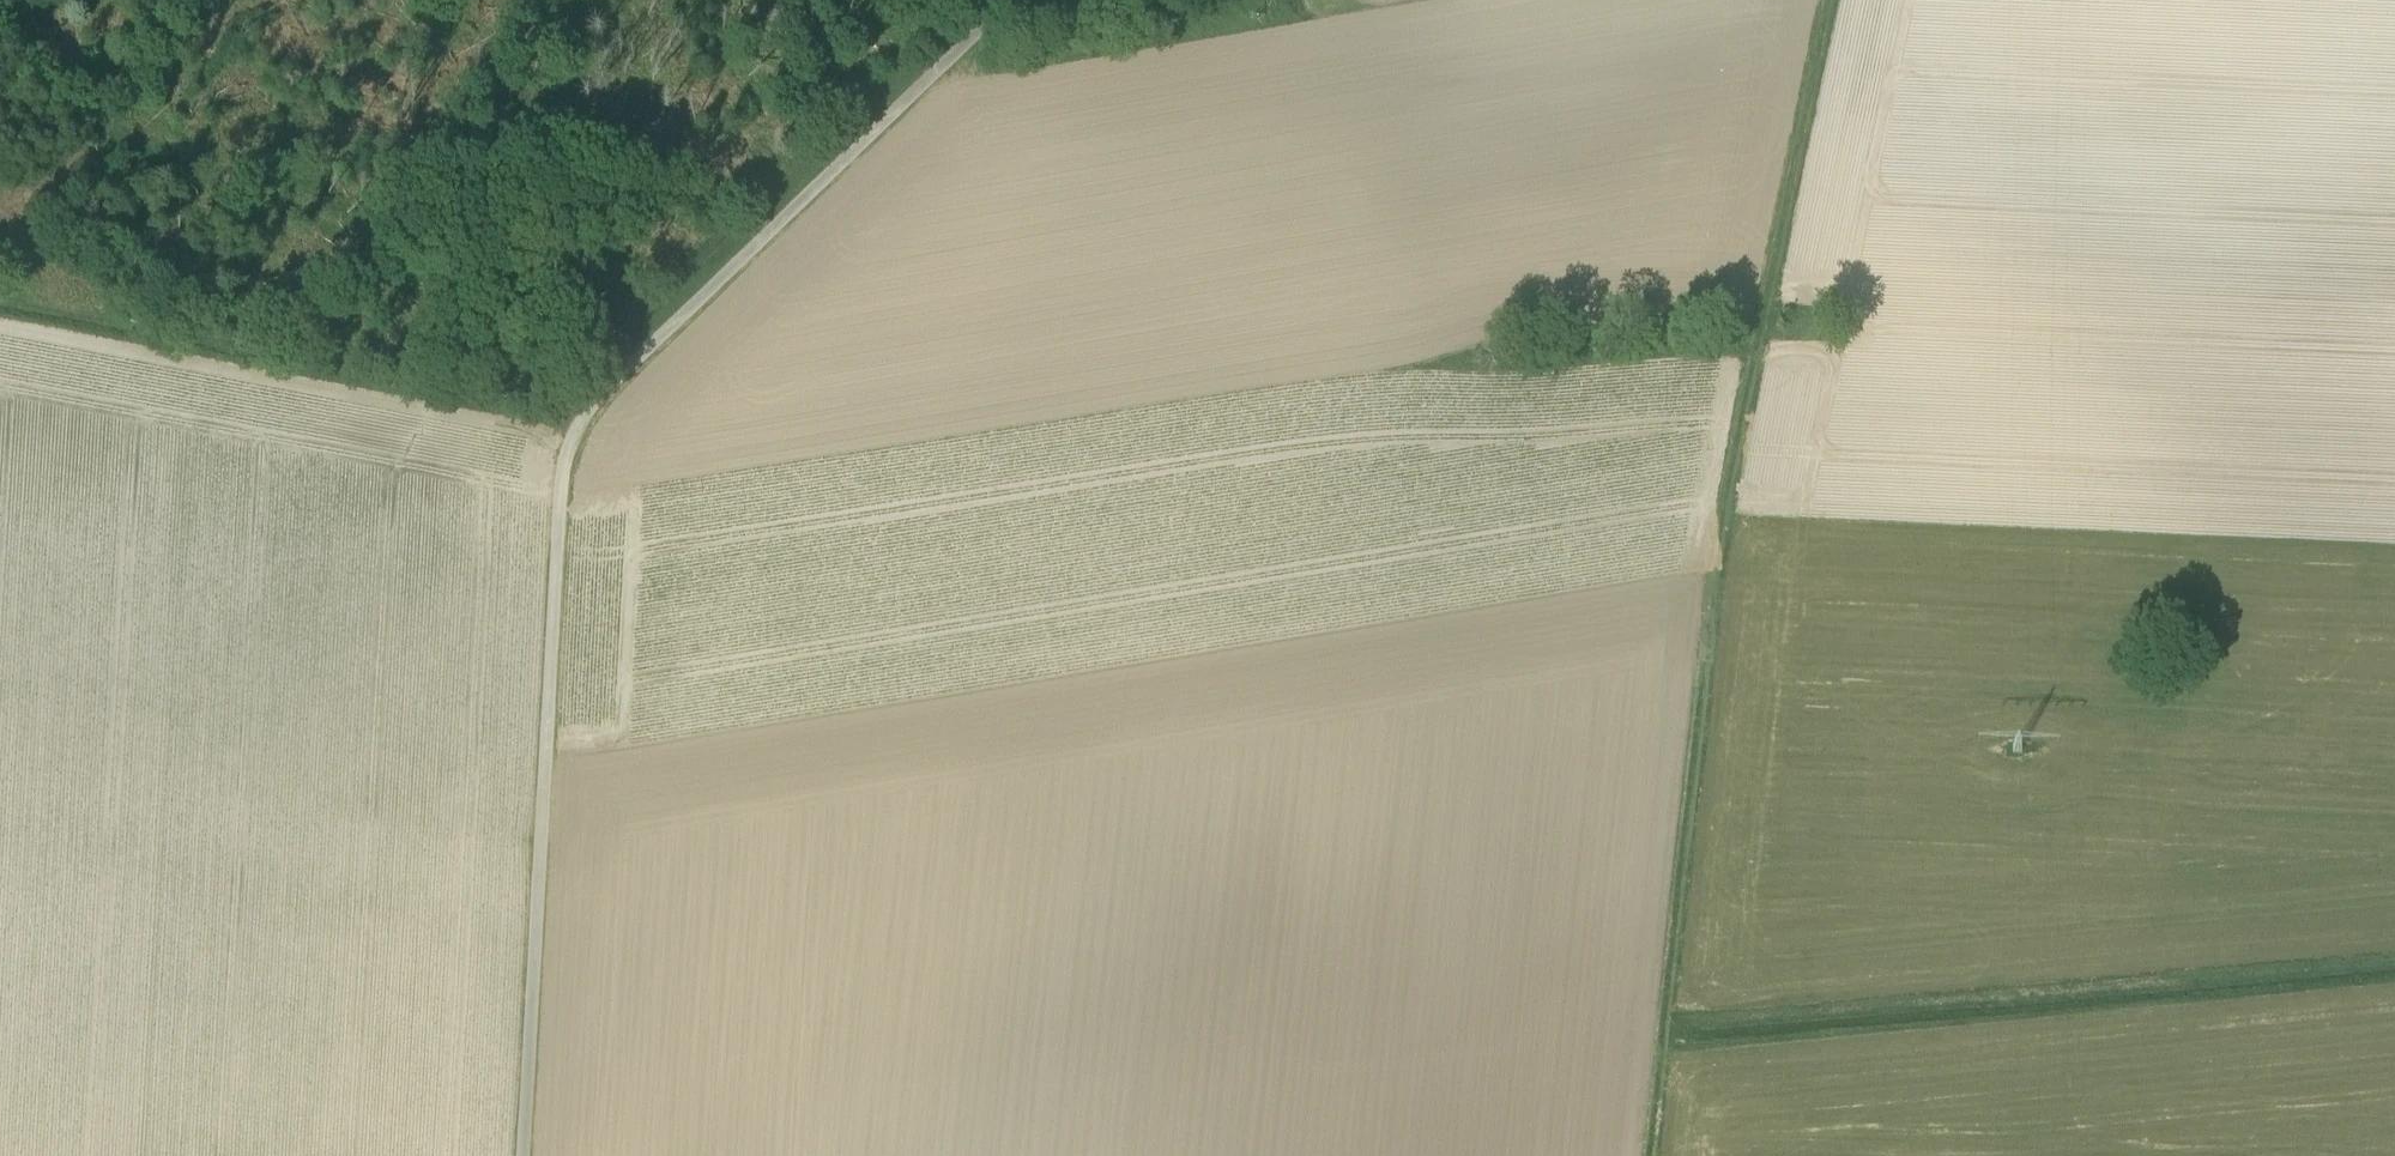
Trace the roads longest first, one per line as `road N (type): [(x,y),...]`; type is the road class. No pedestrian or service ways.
road 1 (unclassified): [(523,1155),(570,423),(1013,0)]
road 2 (track): [(1651,1155),(1711,566),(1829,0)]

